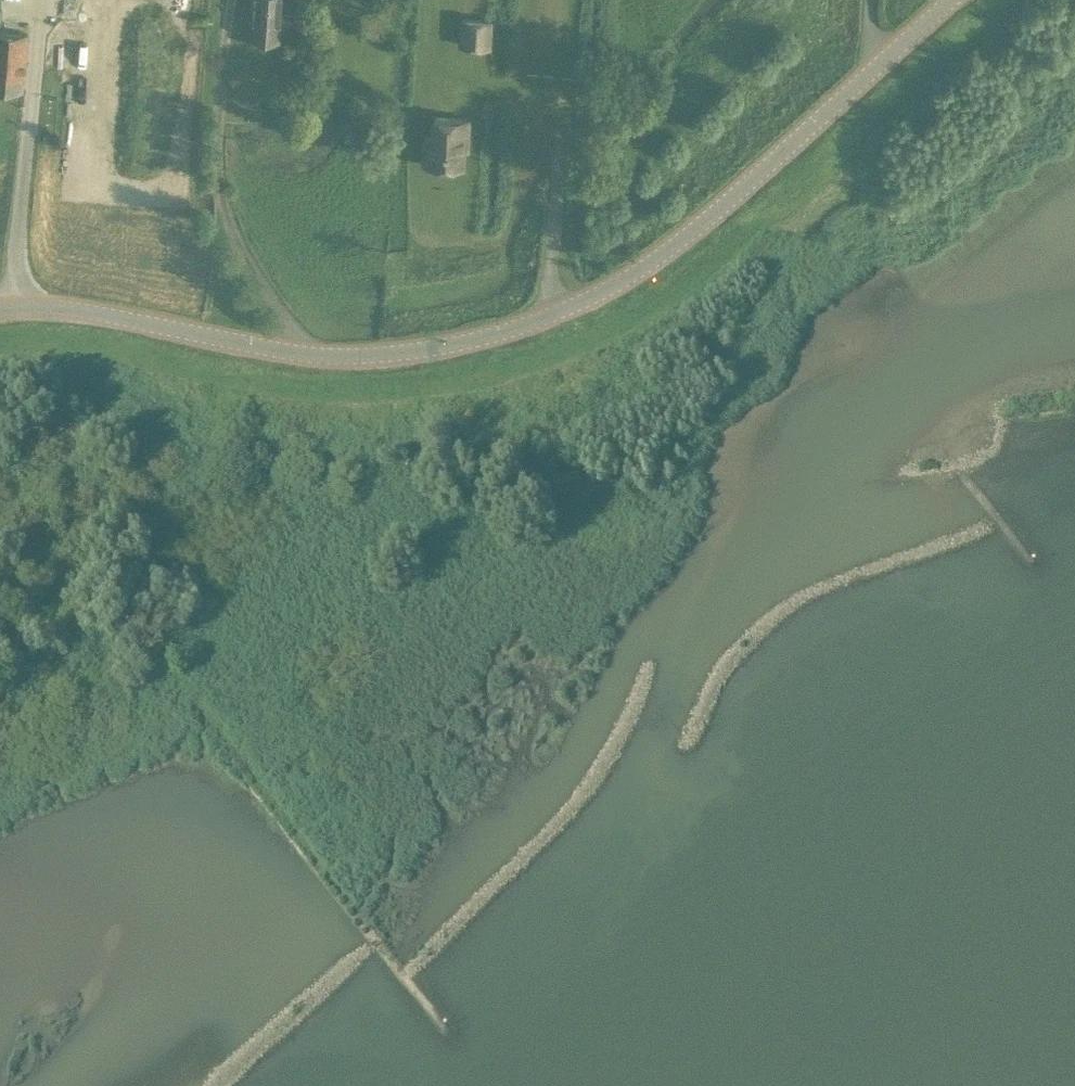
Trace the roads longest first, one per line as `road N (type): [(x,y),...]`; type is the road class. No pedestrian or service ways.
road 1 (tertiary): [(0,309),(71,309),(314,355),(412,352),(506,331),(622,282),(690,235),(951,0)]

